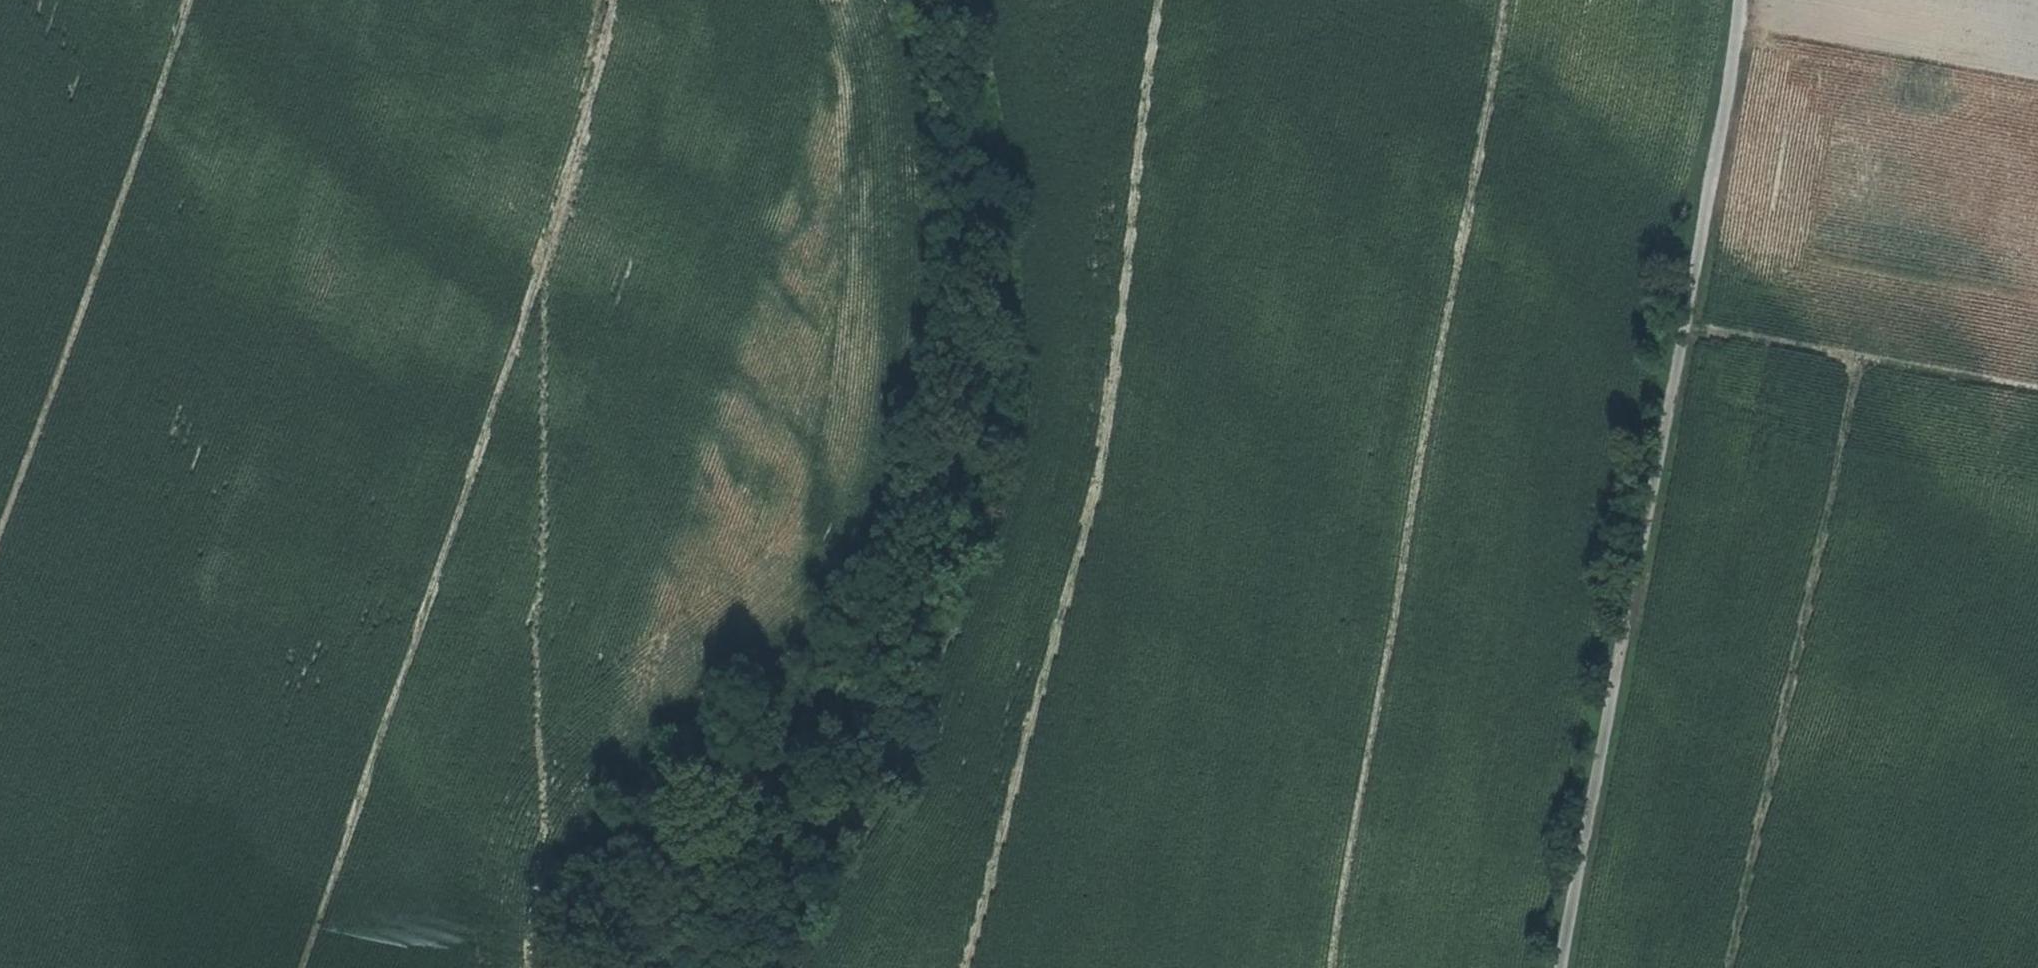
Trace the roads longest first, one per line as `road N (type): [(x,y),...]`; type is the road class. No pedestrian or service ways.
road 1 (unclassified): [(1739,0),(1565,967)]

